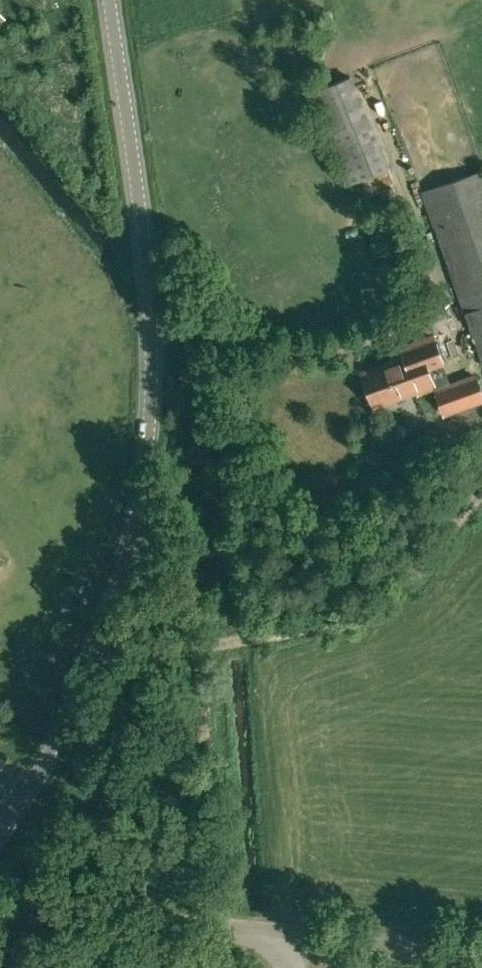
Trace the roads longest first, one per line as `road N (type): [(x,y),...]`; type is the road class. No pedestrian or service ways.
road 1 (tertiary): [(0,830),(70,722),(110,630),(146,467),(152,313),(108,0)]
road 2 (track): [(97,659),(173,657),(363,609),(423,560),(481,490)]
road 3 (track): [(152,313),(300,347),(356,345)]

